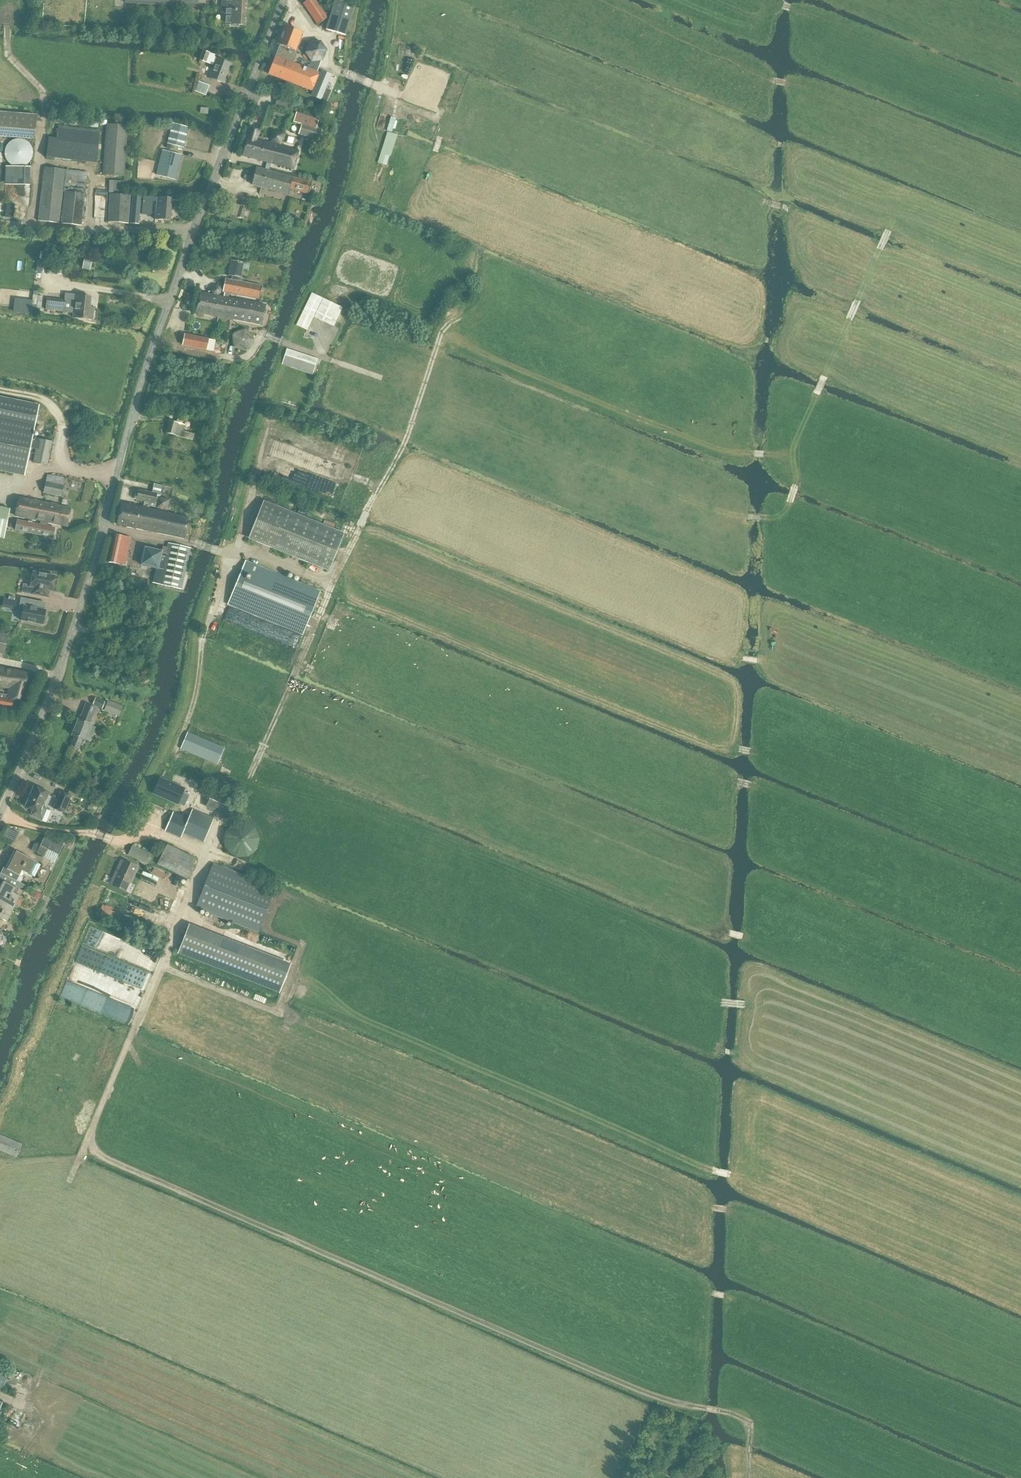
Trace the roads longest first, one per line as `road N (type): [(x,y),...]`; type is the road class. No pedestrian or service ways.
road 1 (track): [(249,779),(328,586),(395,462),(440,337),(462,337),(480,354),(721,453),(775,457),(792,451),(887,229)]
road 2 (unclassified): [(0,818),(57,677),(191,237),(285,0)]
road 3 (track): [(85,1141),(94,1155),(671,1405),(728,1411),(751,1427),(748,1477)]
road 4 (track): [(171,946),(68,1180)]
road 5 (track): [(186,725),(202,637),(232,552)]

